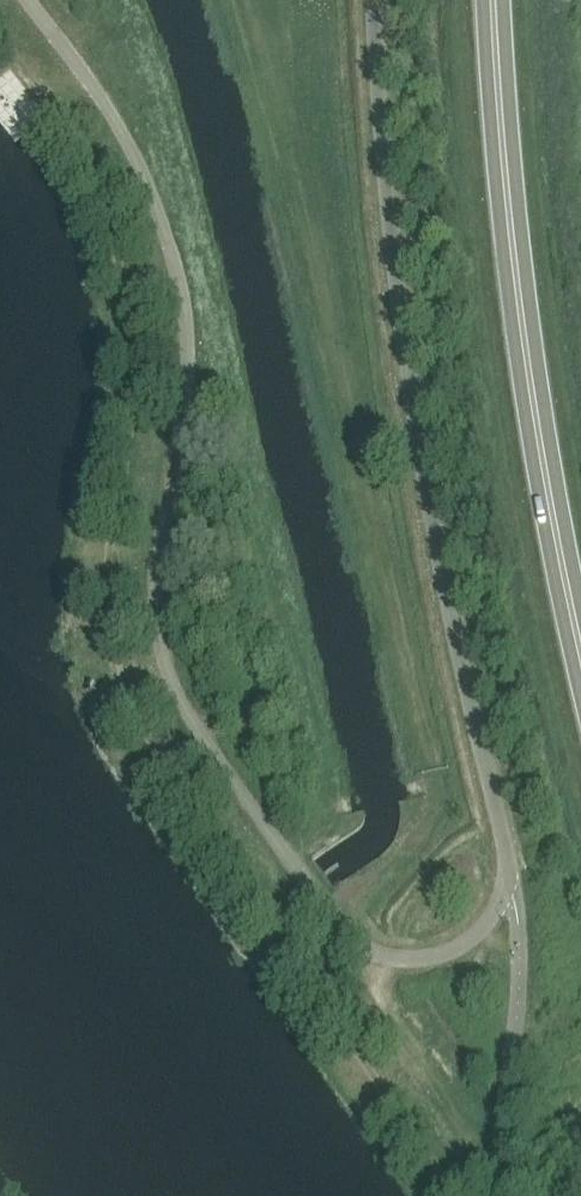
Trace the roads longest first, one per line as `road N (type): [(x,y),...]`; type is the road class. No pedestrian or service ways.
road 1 (unclassified): [(28,0),(117,118),(146,172),(176,266),(188,387),(158,577),(169,670),(320,903),(356,941),(386,957),(424,963),(479,936),(509,870),(429,512),(391,0)]
road 2 (track): [(0,36),(78,126),(120,218),(143,336),(142,455),(120,626),(158,738),(265,906),(473,1195)]
road 3 (primary): [(580,635),(531,372),(493,0)]

